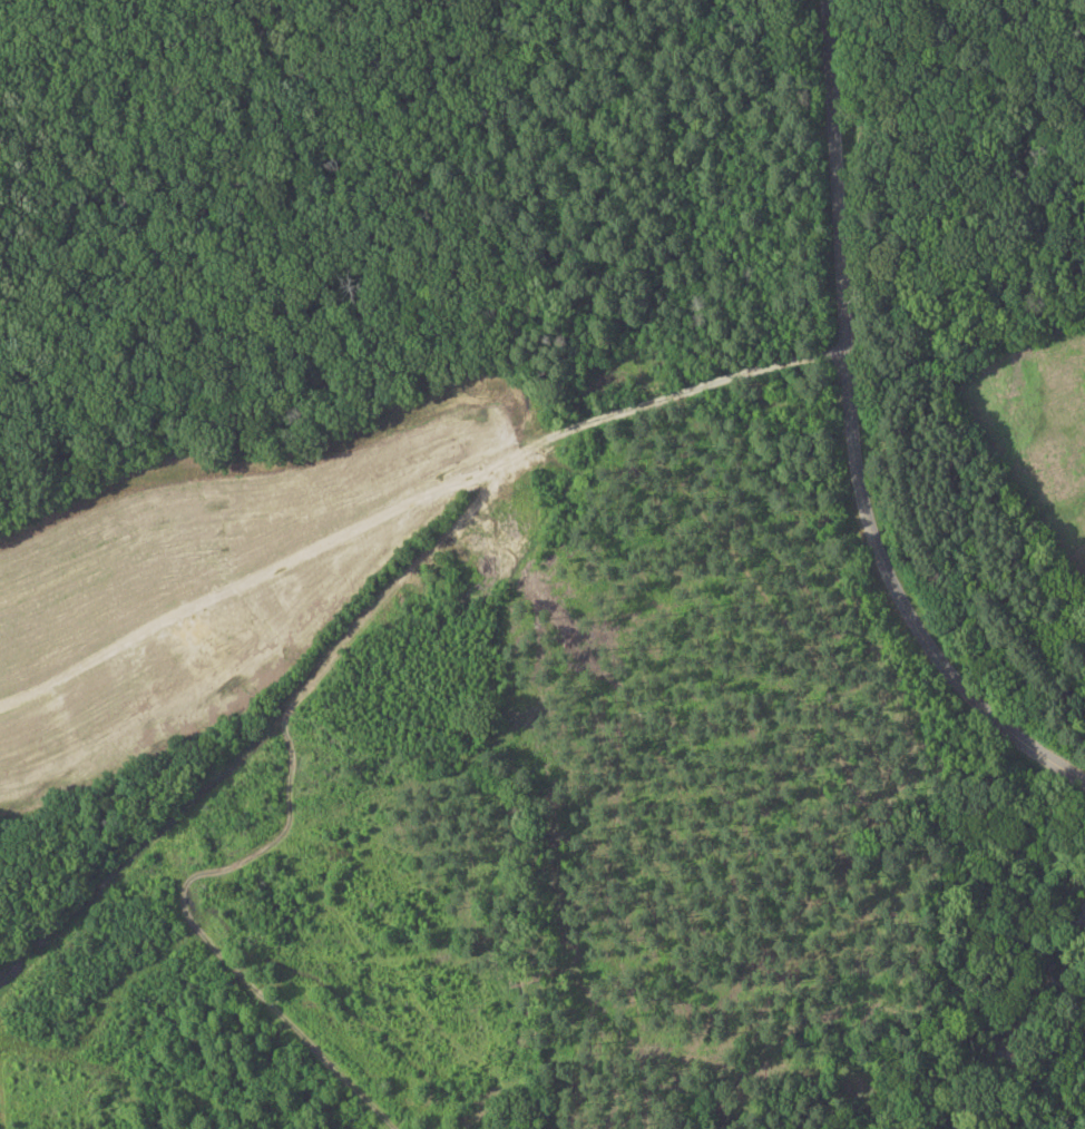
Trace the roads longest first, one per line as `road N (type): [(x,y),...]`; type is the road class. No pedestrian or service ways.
road 1 (residential): [(1084,783),(996,719),(940,656),(903,596),(873,519),(857,438),(832,0)]

